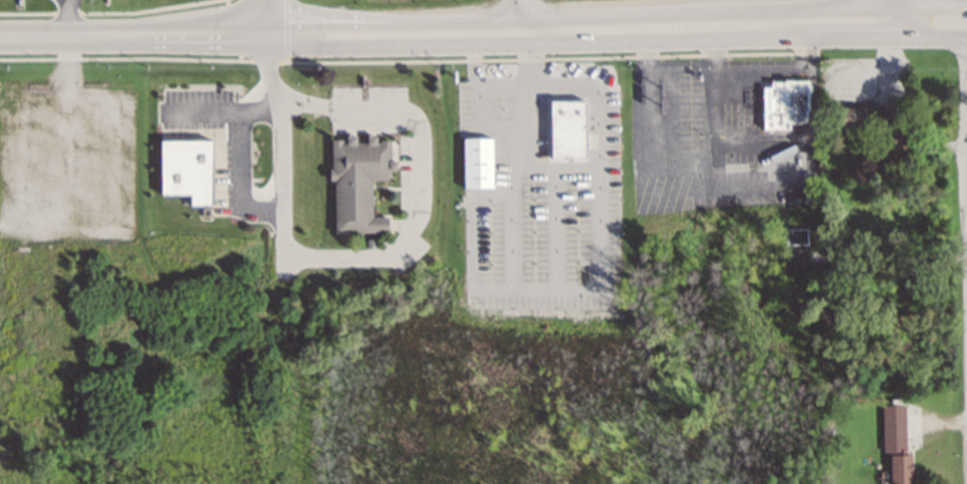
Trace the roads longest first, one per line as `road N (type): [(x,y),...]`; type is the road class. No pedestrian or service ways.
road 1 (secondary): [(966,20),(575,30),(271,25)]
road 2 (secondary): [(0,30),(271,25)]

